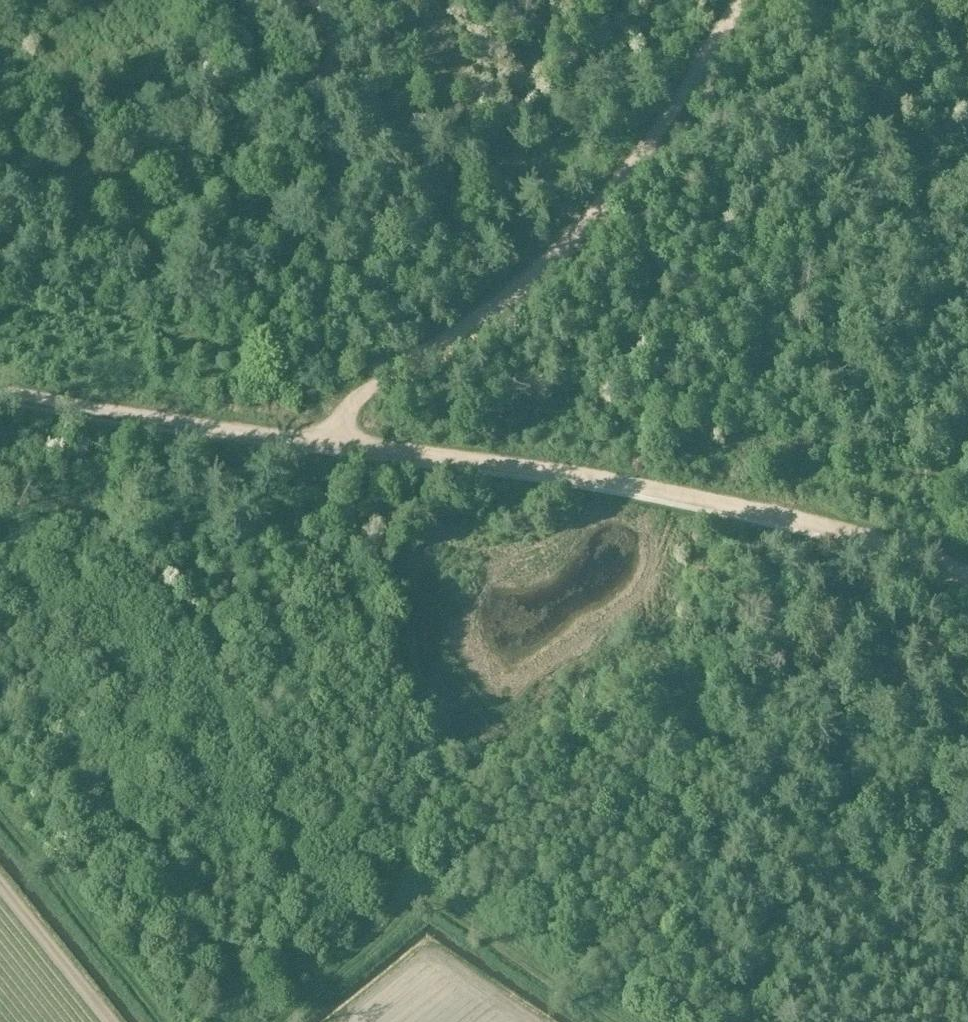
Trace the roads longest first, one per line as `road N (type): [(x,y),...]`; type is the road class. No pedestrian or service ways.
road 1 (track): [(0,390),(682,490),(870,536),(967,571)]
road 2 (track): [(318,439),(362,393),(547,263),(611,191),(713,52),(741,0)]
road 3 (track): [(284,1021),(419,908),(431,907),(597,1021)]
road 4 (track): [(0,827),(157,1021)]
road 5 (track): [(391,374),(162,338)]

